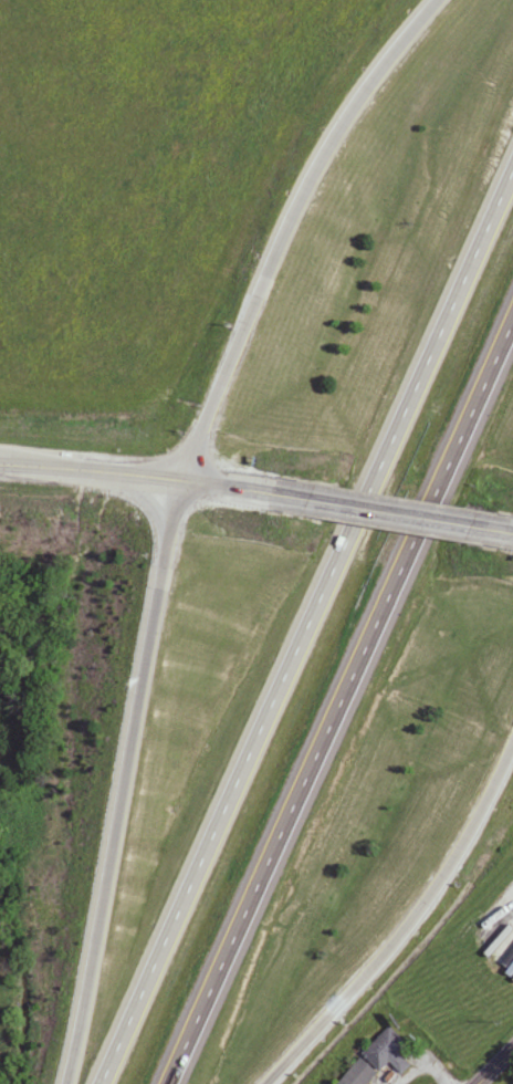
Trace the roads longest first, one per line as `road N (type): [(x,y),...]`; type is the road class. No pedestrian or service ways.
road 1 (trunk): [(512,174),(101,1083)]
road 2 (trunk): [(173,1083),(512,332)]
road 3 (trunk): [(180,496),(69,1083)]
road 4 (trunk): [(441,0),(345,126),(306,195),(180,496)]
road 5 (trunk): [(271,1083),(441,890),(512,754)]
road 6 (secondary): [(180,496),(0,480)]
road 7 (primary): [(488,540),(311,510)]
road 8 (primary): [(311,510),(180,496)]

